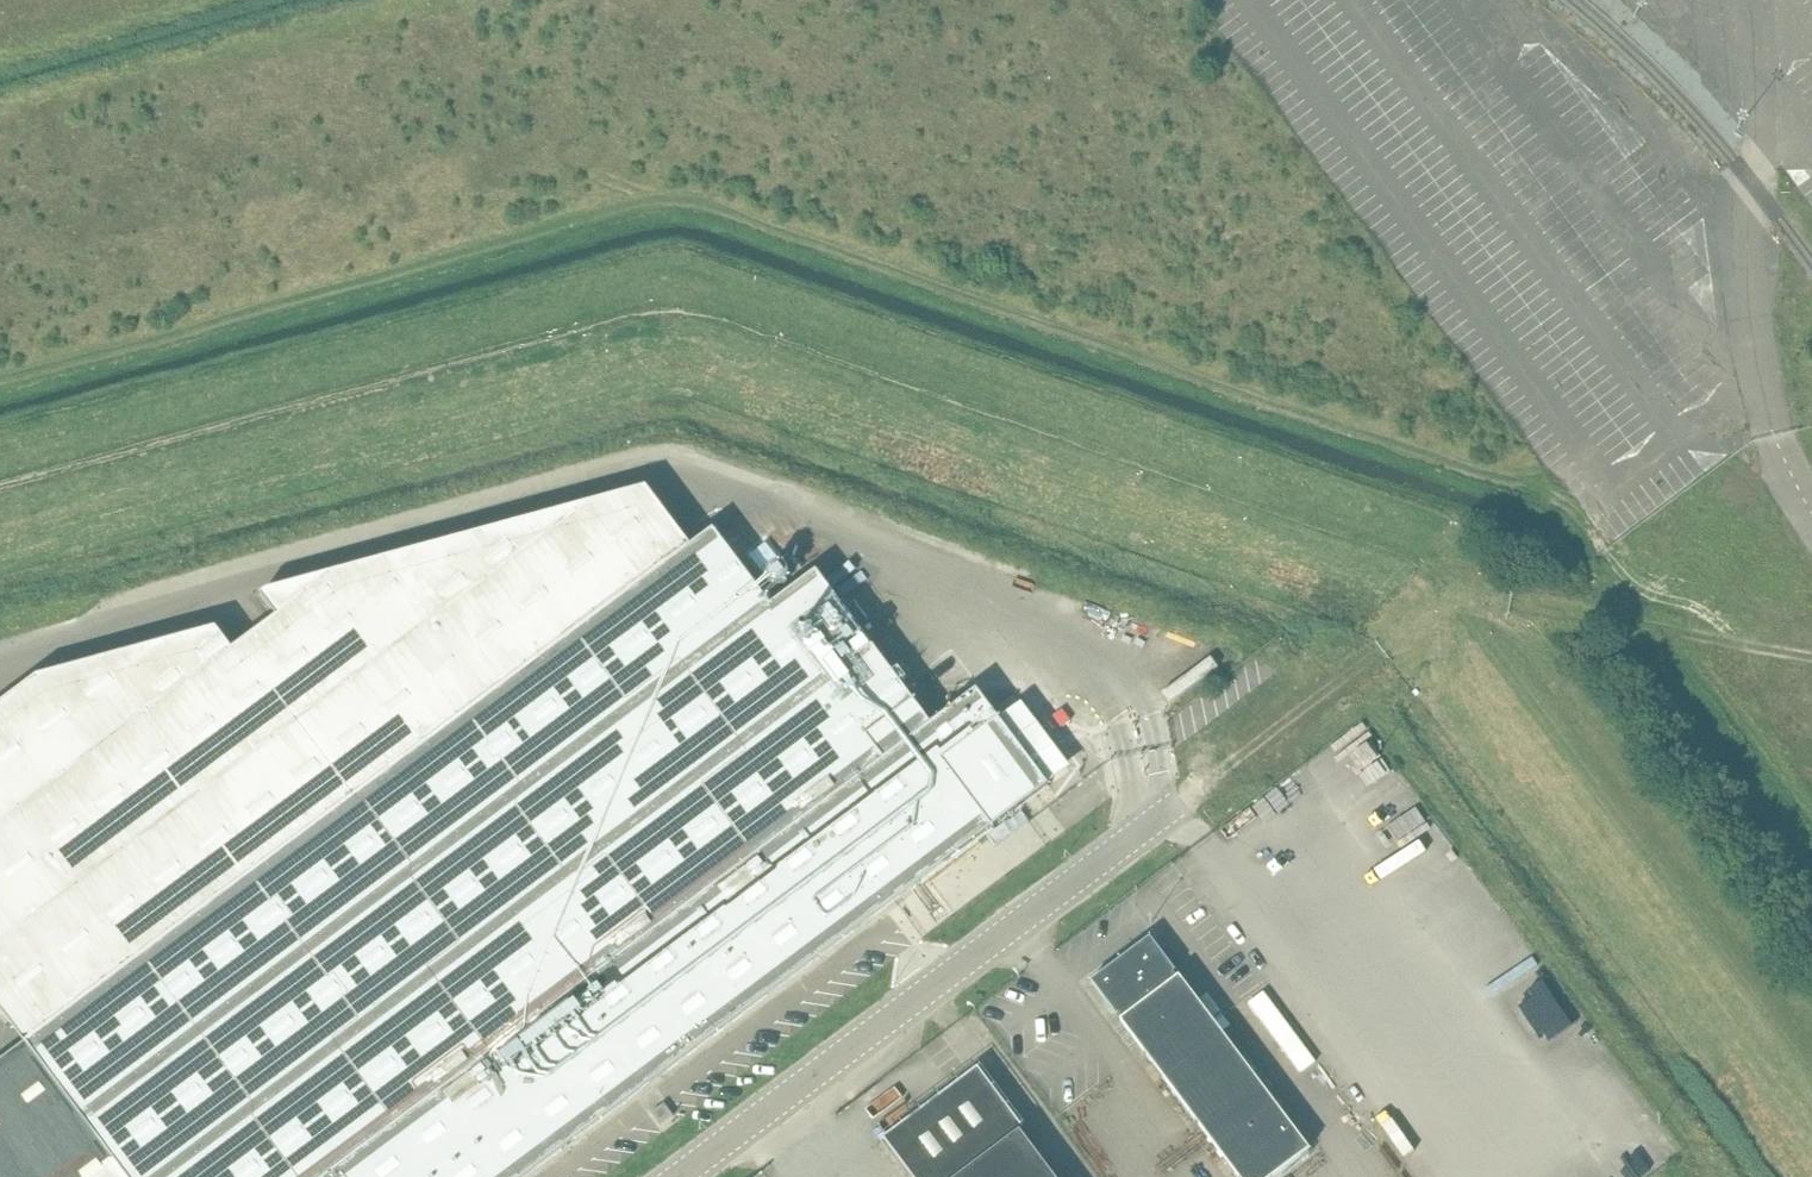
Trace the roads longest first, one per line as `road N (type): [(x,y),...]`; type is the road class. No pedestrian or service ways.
road 1 (unclassified): [(683,1176),(1183,801)]

